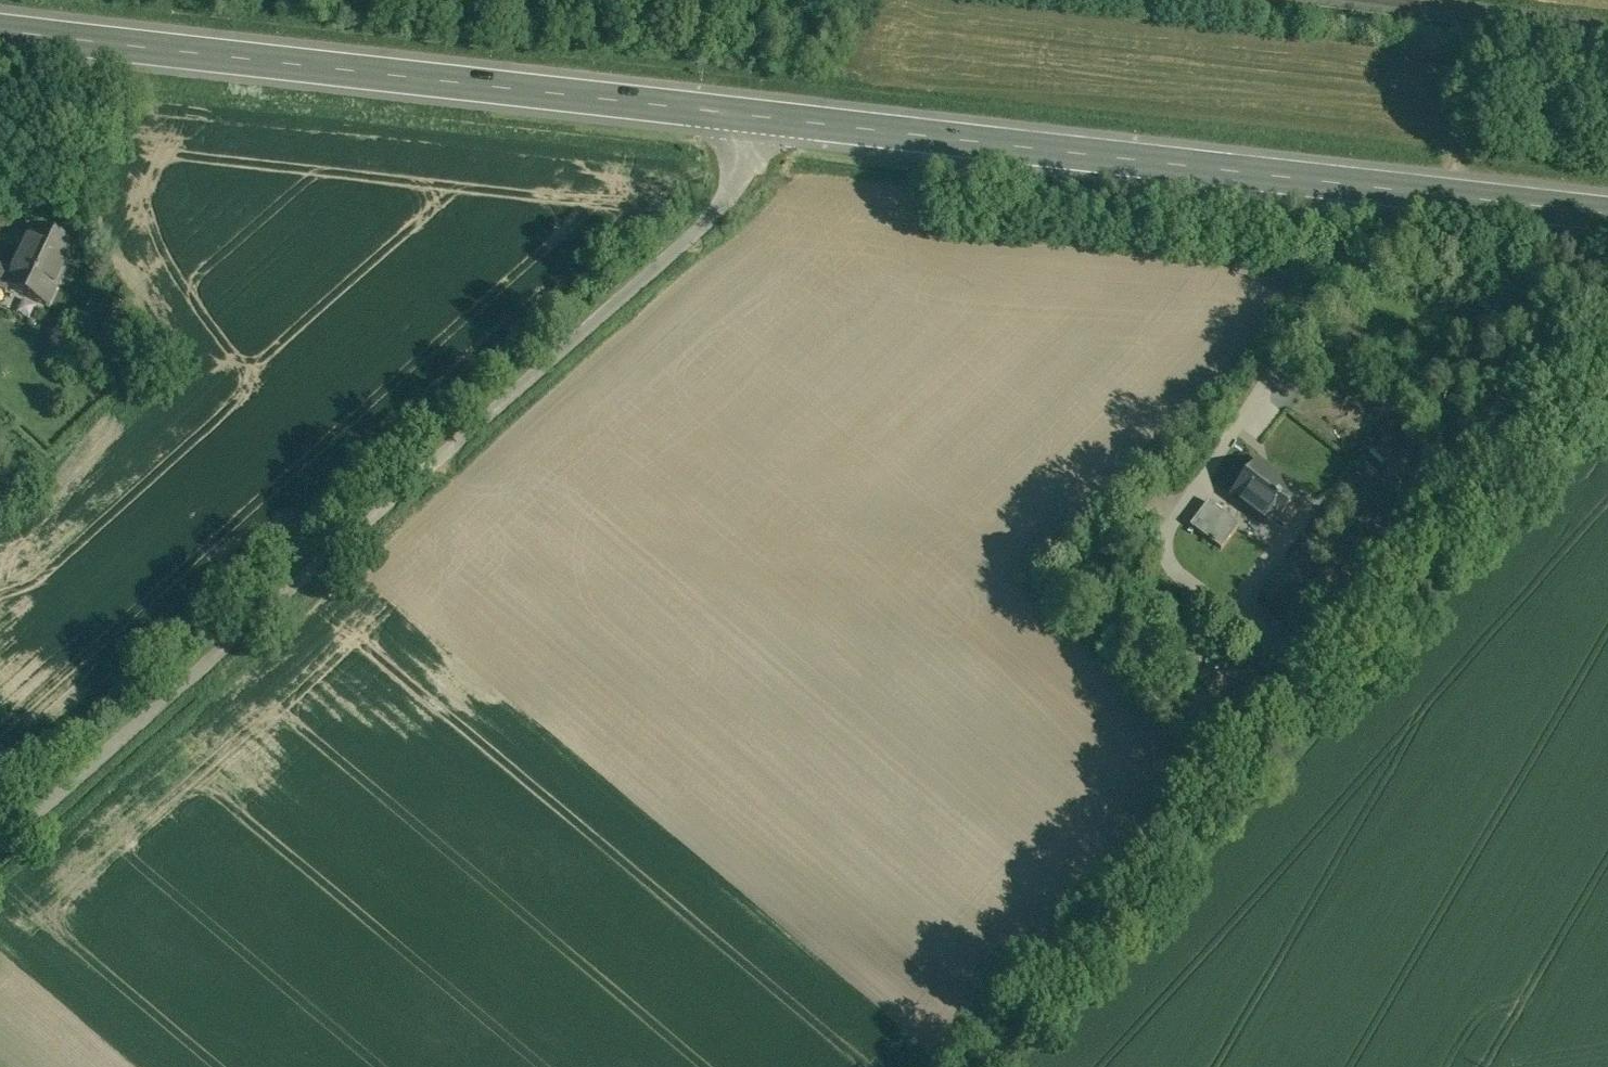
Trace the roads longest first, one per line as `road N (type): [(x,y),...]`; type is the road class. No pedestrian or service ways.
road 1 (secondary): [(0,31),(1607,214)]

